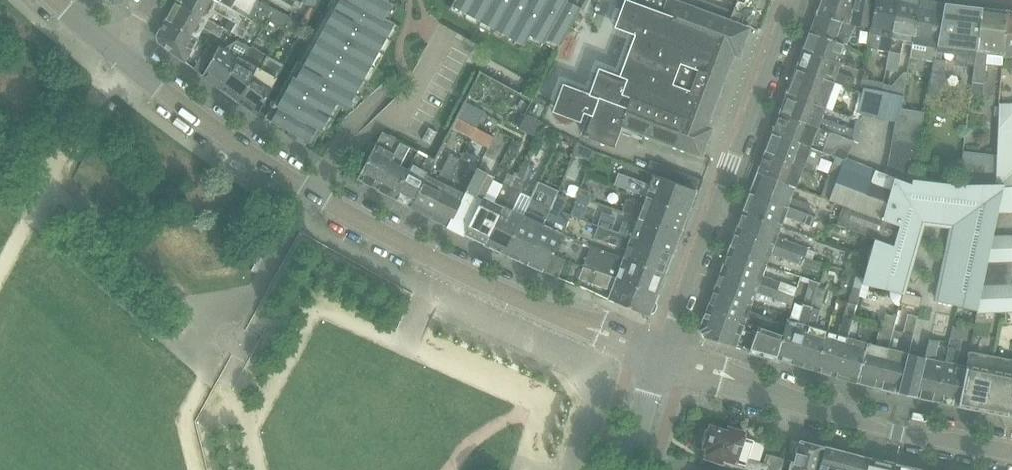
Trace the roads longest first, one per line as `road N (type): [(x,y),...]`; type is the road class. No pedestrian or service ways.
road 1 (tertiary): [(656,356),(369,234),(273,179),(118,58)]
road 2 (residential): [(656,356),(791,0)]
road 3 (tertiary): [(1011,454),(896,436),(656,356)]

